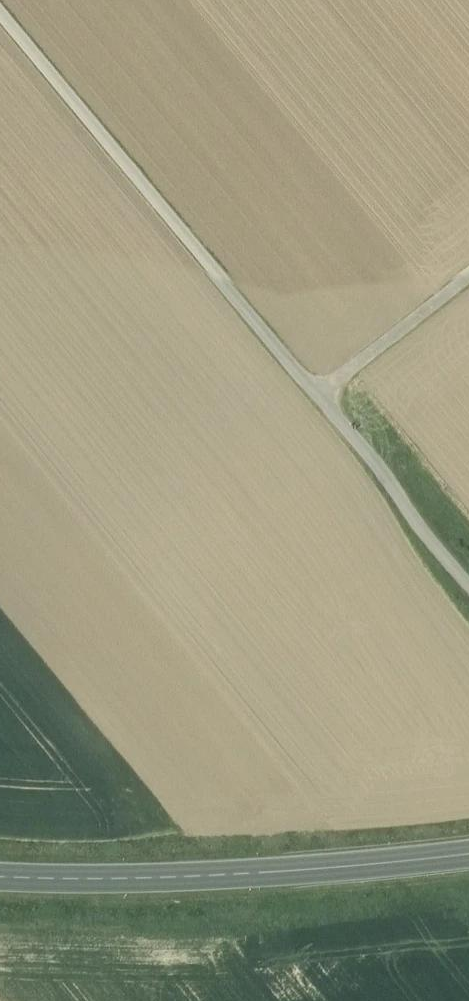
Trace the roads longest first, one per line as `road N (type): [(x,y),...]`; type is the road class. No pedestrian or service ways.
road 1 (track): [(0,14),(317,390)]
road 2 (secondary): [(468,845),(62,879),(0,875)]
road 3 (track): [(468,576),(317,390)]
road 4 (track): [(468,273),(317,390)]

